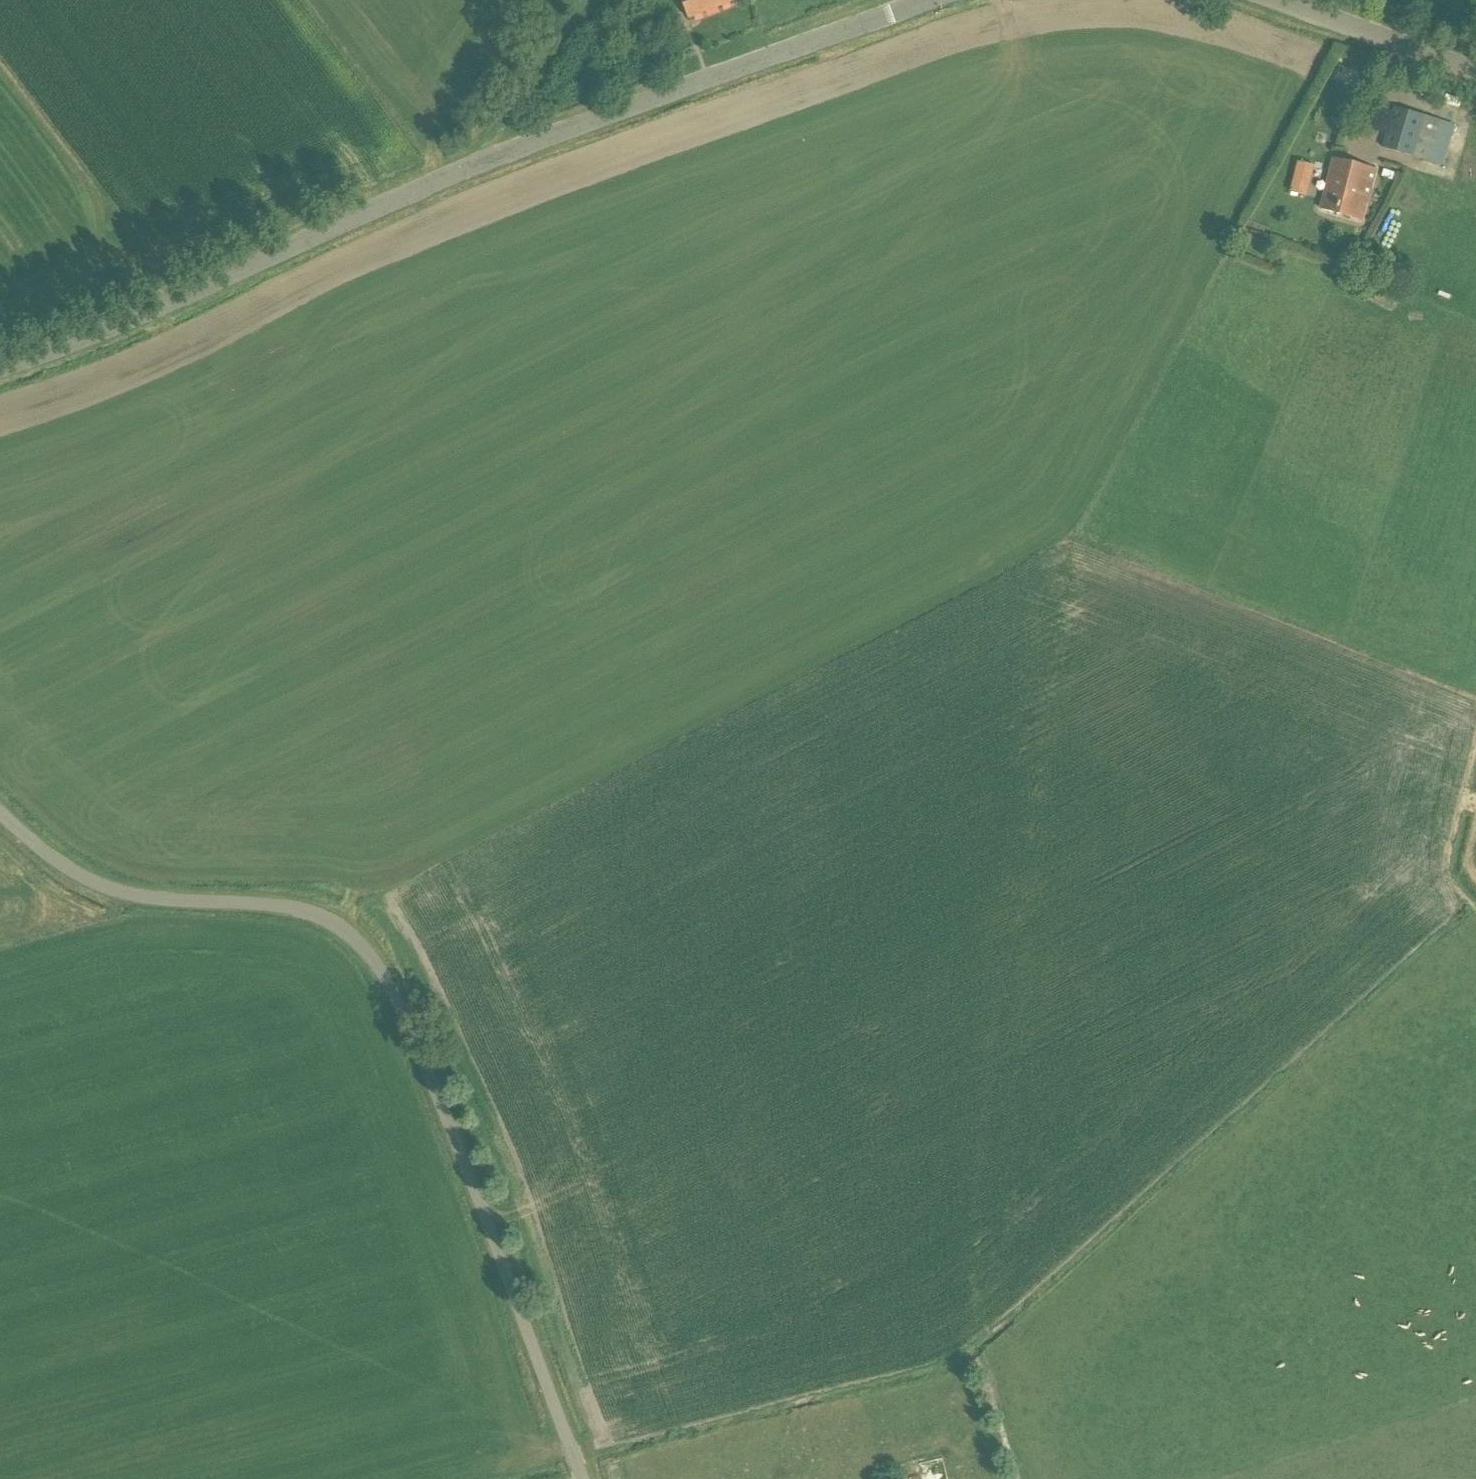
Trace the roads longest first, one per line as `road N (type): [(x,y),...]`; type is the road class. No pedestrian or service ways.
road 1 (unclassified): [(934,0),(474,165),(104,332),(0,370)]
road 2 (unclassified): [(585,1478),(402,1007),(365,946),(344,927),(292,908),(114,890),(60,863),(0,810)]
road 3 (unclassified): [(1475,76),(1268,0)]

